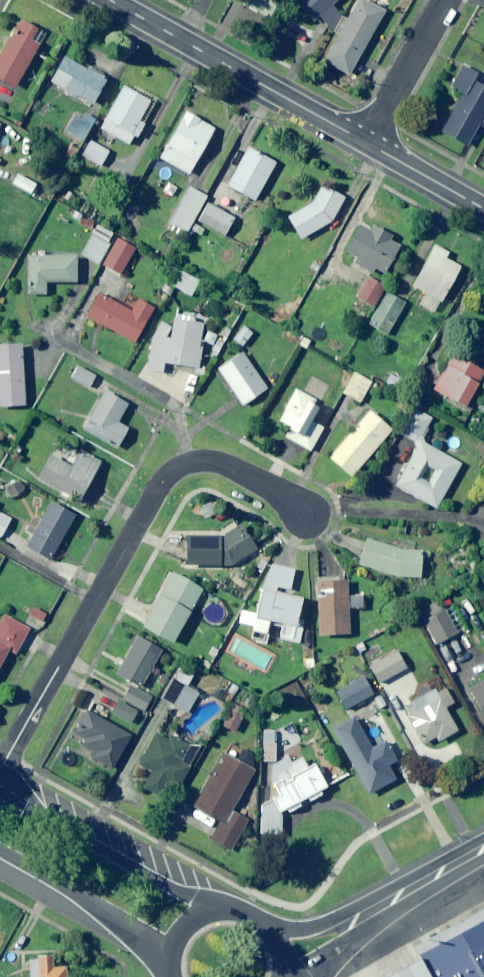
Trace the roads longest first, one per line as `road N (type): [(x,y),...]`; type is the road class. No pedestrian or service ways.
road 1 (residential): [(0,772),(159,488),(184,469),(229,469),(310,515)]
road 2 (tertiary): [(368,142),(109,0)]
road 3 (primary): [(0,795),(209,910)]
road 4 (tertiary): [(280,958),(483,851)]
road 5 (primary): [(170,957),(0,862)]
road 6 (residential): [(448,0),(368,142)]
road 7 (tertiary): [(483,208),(368,142)]

